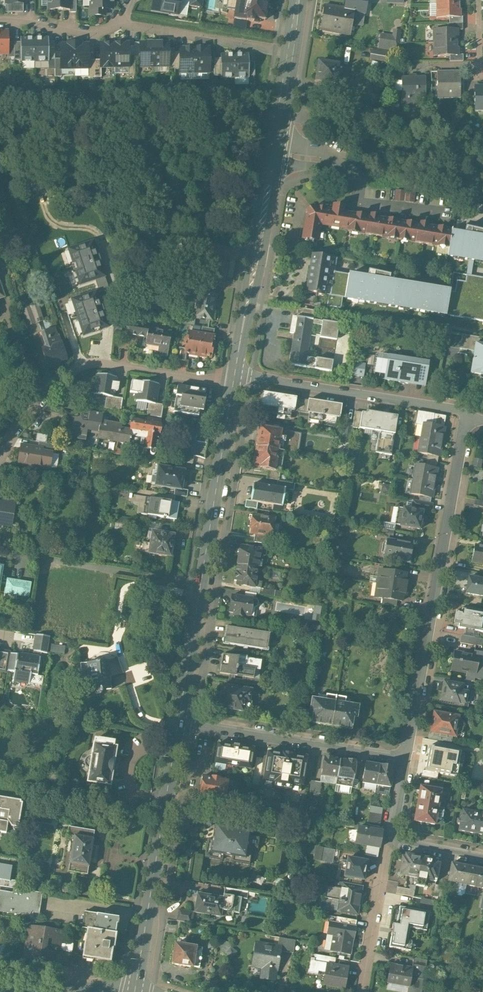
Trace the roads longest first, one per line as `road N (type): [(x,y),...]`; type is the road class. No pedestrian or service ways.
road 1 (residential): [(405,759),(468,418)]
road 2 (secondary): [(233,383),(178,723)]
road 3 (secondary): [(292,49),(235,373)]
road 4 (secondary): [(178,723),(135,991)]
road 5 (residential): [(0,447),(38,395),(89,361),(233,383)]
road 6 (residential): [(235,373),(468,418)]
road 7 (residential): [(178,723),(405,759)]
road 8 (residential): [(364,991),(391,839)]
road 9 (residential): [(119,22),(259,45)]
road 10 (residential): [(0,18),(89,32),(119,22)]

